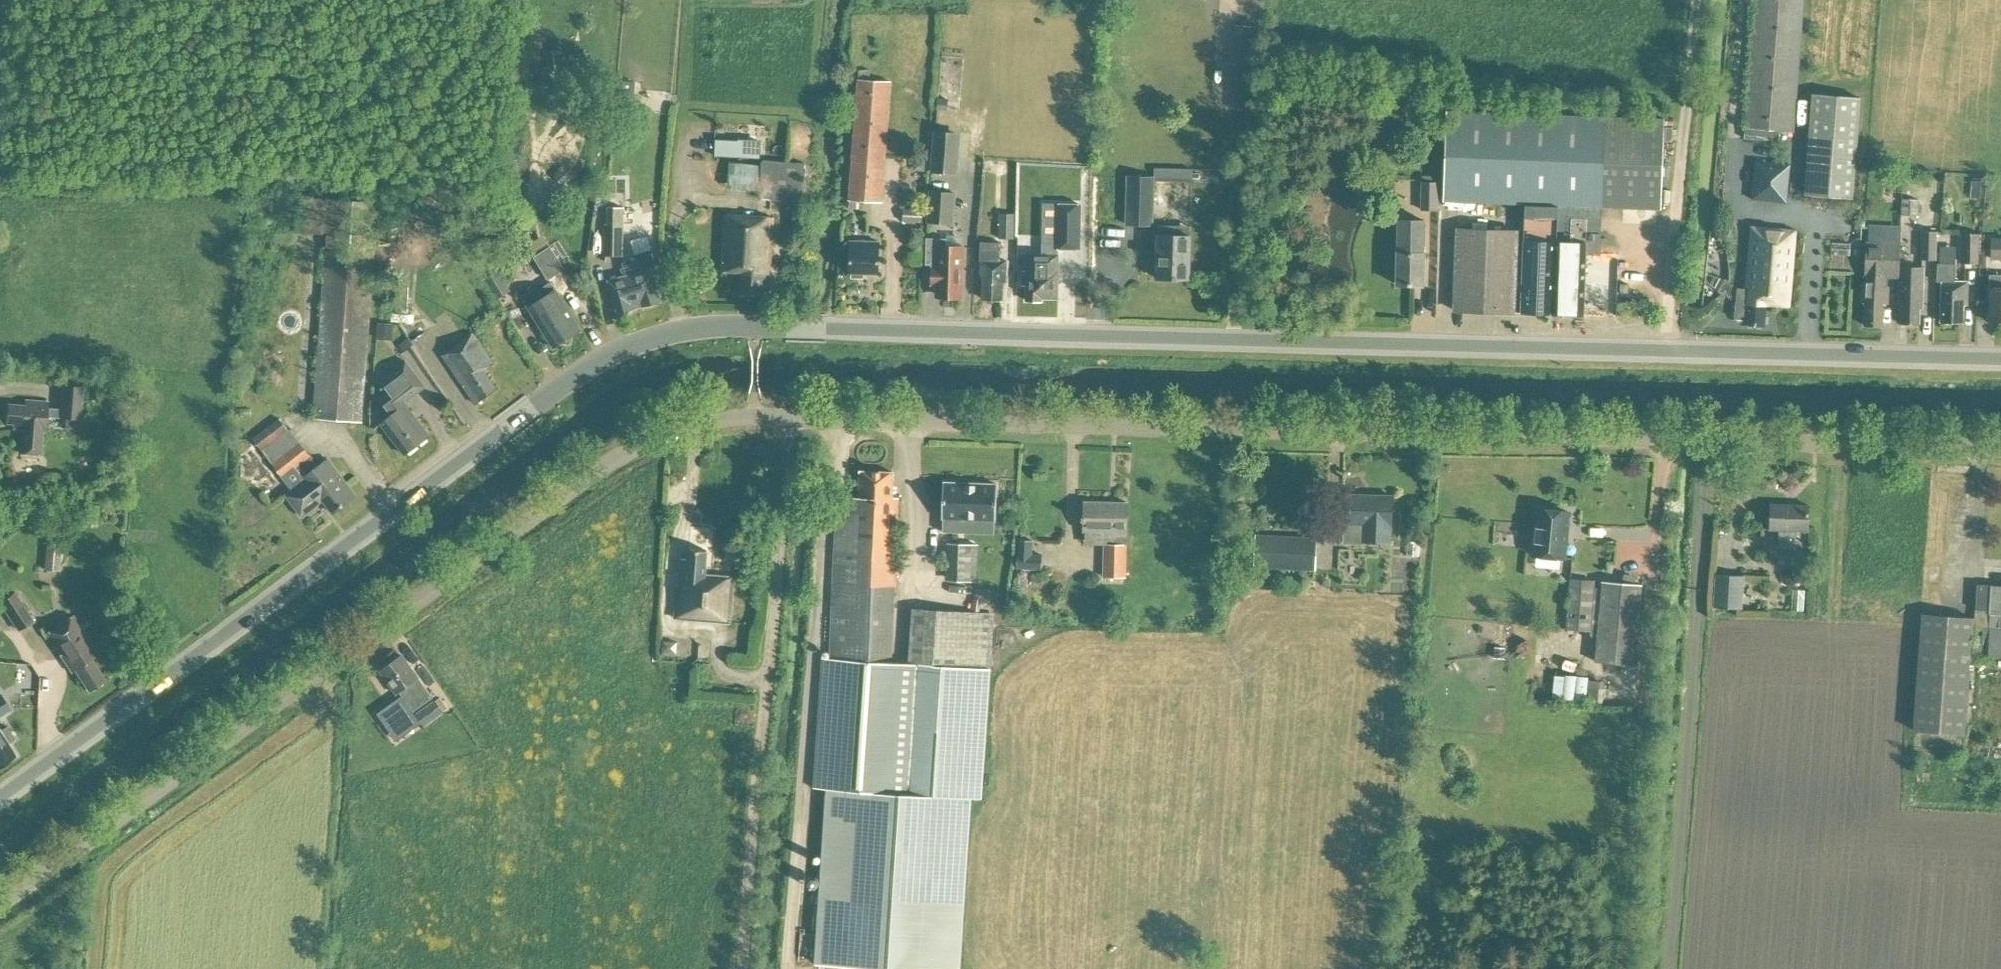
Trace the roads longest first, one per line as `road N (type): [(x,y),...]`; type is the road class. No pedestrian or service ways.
road 1 (unclassified): [(0,902),(632,446),(678,427),(750,416),(1666,441)]
road 2 (secondary): [(0,796),(601,357),(667,331),(724,325),(1668,354)]
road 3 (unclassified): [(1668,354),(1698,0)]
road 4 (unclassified): [(2000,447),(1666,441)]
road 5 (secondary): [(2000,359),(1668,354)]

